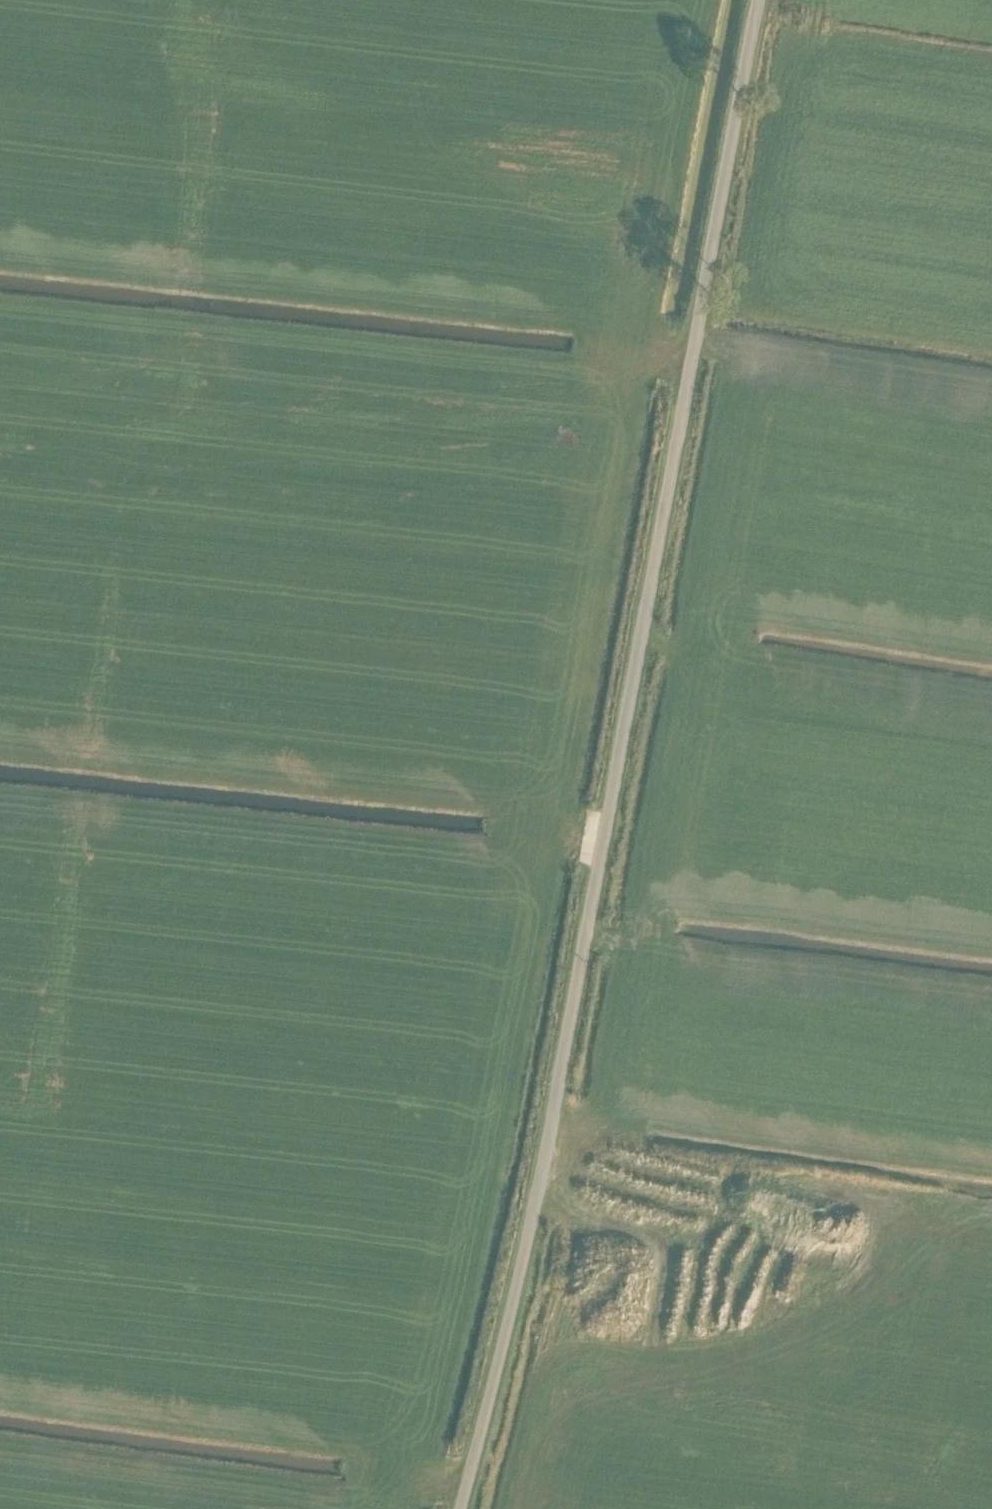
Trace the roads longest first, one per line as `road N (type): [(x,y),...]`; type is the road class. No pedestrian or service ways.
road 1 (unclassified): [(457,1508),(525,1254),(757,0)]

